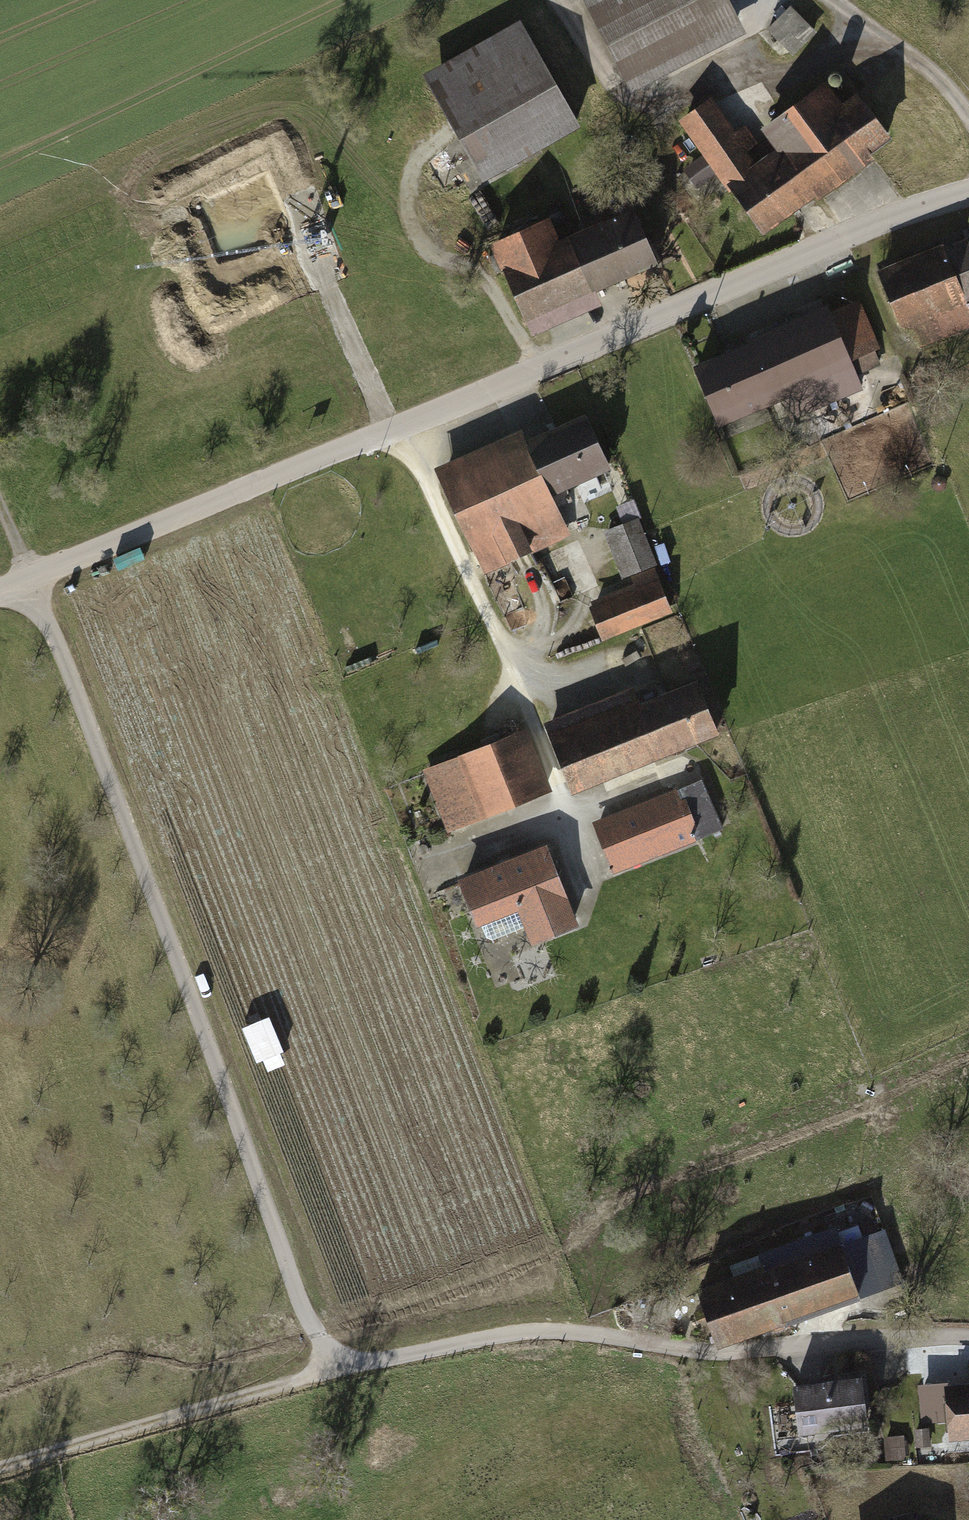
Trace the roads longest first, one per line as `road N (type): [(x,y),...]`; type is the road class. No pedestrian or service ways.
road 1 (residential): [(33,577),(317,1337),(338,1368),(509,1337),(585,1334),(711,1355),(968,1338)]
road 2 (unclassified): [(33,577),(882,222),(968,194)]
road 3 (track): [(338,1368),(0,1465)]
road 4 (residential): [(968,117),(947,85),(836,0)]

